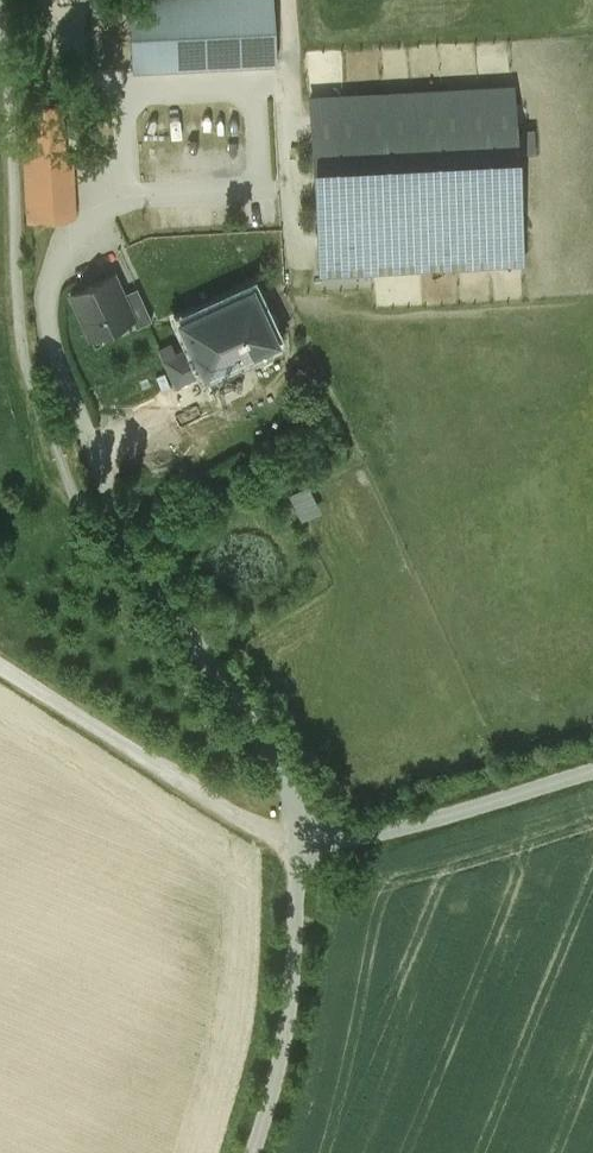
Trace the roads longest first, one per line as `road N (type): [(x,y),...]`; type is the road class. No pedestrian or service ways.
road 1 (unclassified): [(301,841),(290,790),(258,730),(128,547),(79,496),(54,451),(27,369),(12,77)]
road 2 (unclassified): [(301,841),(287,1027),(252,1152)]
road 3 (unclassified): [(592,769),(370,835),(301,841)]

